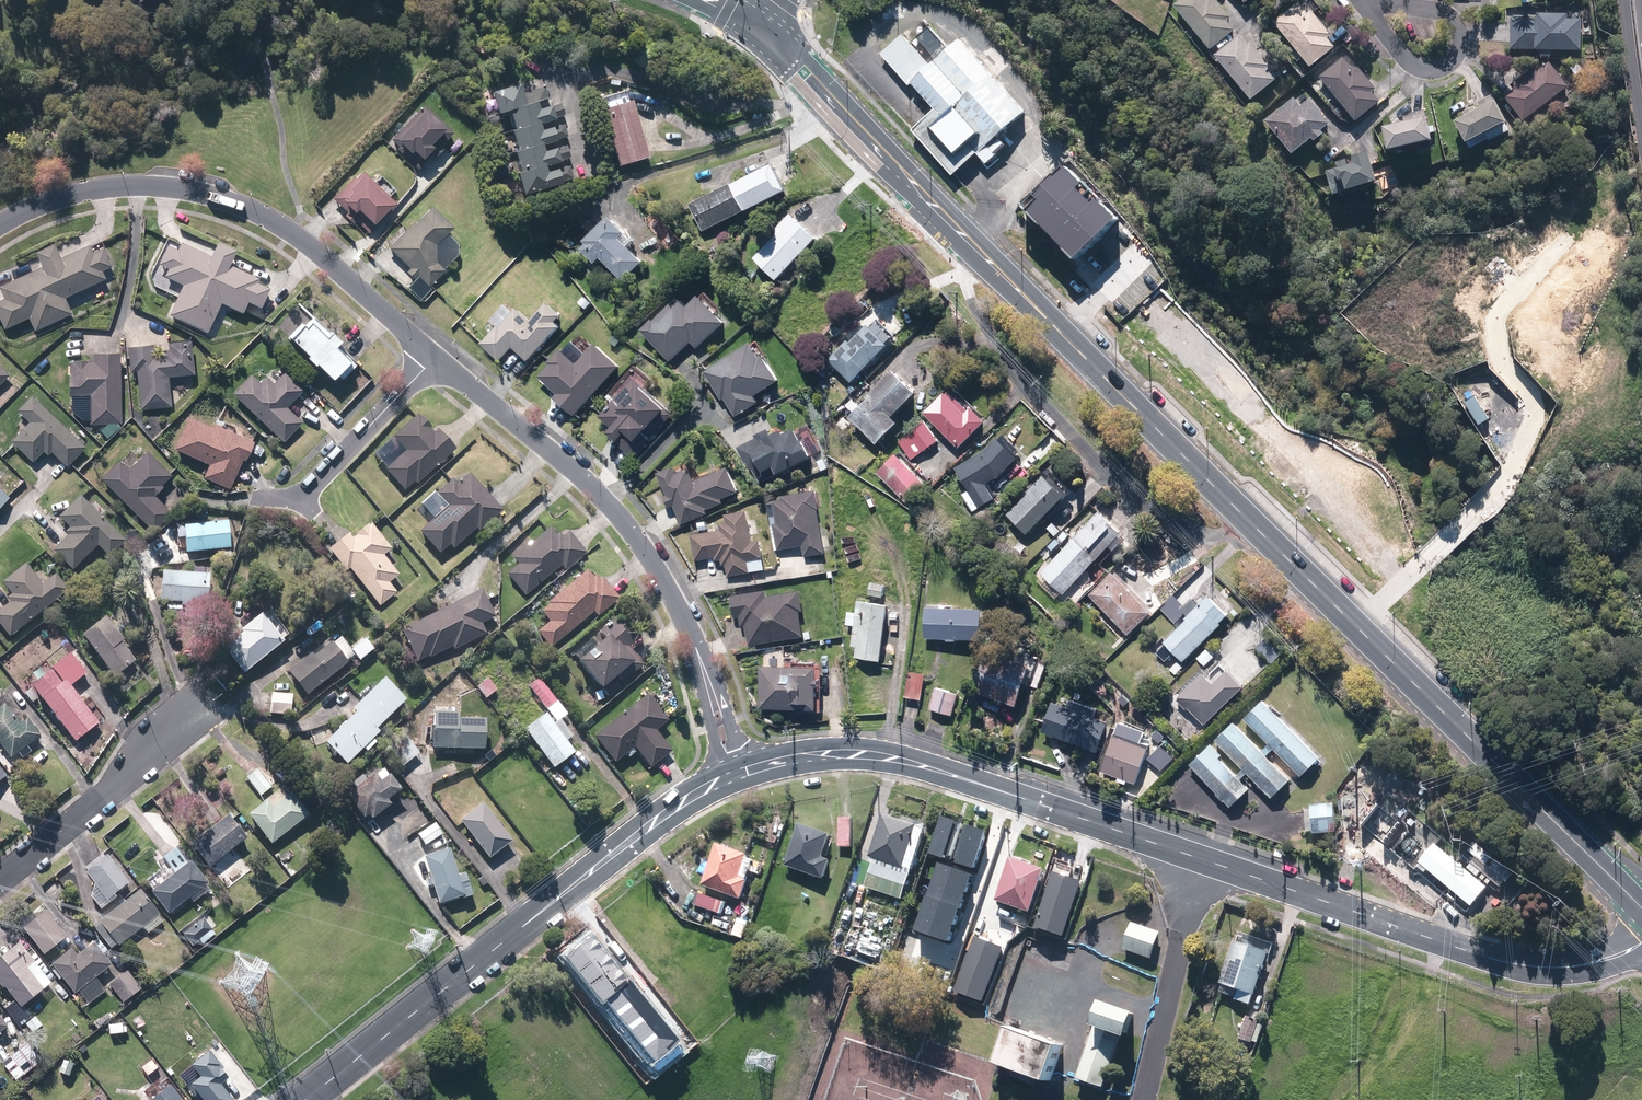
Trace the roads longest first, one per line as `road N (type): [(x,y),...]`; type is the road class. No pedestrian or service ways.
road 1 (secondary): [(1641,908),(765,30)]
road 2 (tertiary): [(1641,943),(1588,965),(1518,966),(884,752),(745,766)]
road 3 (tertiary): [(721,777),(641,829),(303,1099)]
road 4 (residential): [(435,359),(291,229),(230,201),(188,190),(109,187),(0,223)]
road 5 (unknown): [(1429,555),(1507,474),(1530,429),(1534,404),(1501,362),(1494,311),(1567,238)]
road 6 (residential): [(694,646),(632,525),(435,359)]
road 7 (residential): [(0,882),(119,788),(196,708)]
road 8 (track): [(1267,538),(1319,499),(1338,507),(1385,573),(1397,575),(1429,555)]
road 9 (residential): [(300,498),(435,359)]
road 10 (residential): [(1373,8),(1453,19),(1459,40),(1443,67),(1409,65)]
road 11 (residential): [(721,777),(694,646)]
road 12 (residential): [(694,646),(720,683),(745,766)]

